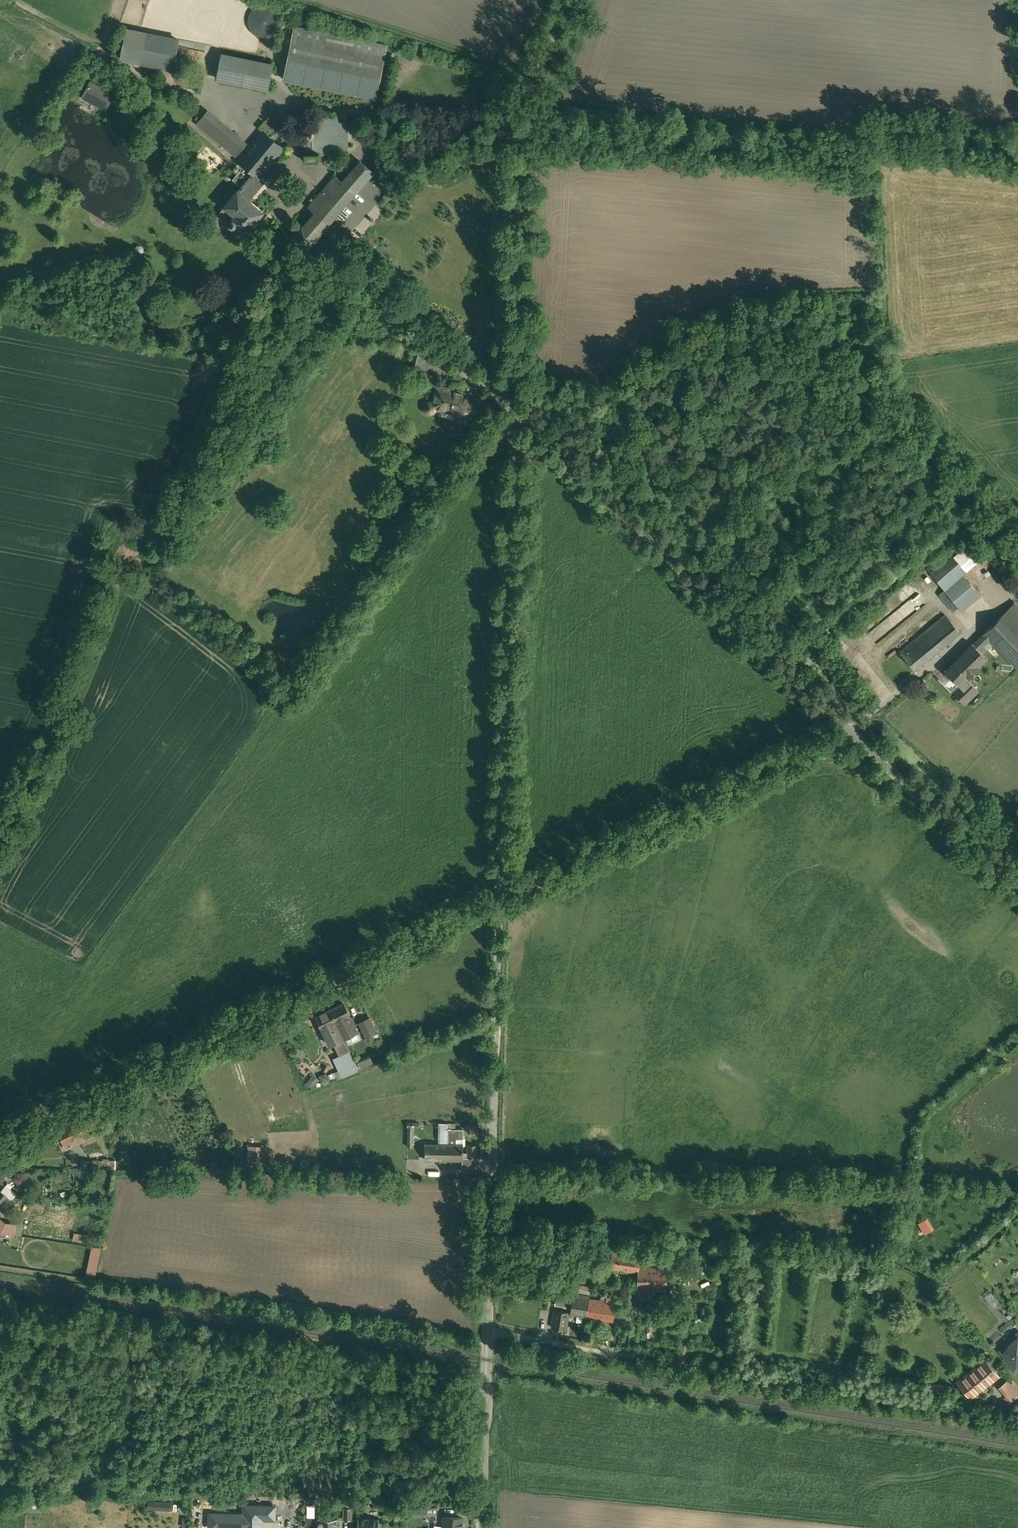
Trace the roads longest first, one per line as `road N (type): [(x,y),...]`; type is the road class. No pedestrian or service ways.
road 1 (track): [(0,851),(127,578),(161,564),(171,550),(268,265),(310,256),(338,236),(516,410)]
road 2 (residential): [(504,890),(483,1527)]
road 3 (residential): [(504,890),(0,1138)]
road 4 (residential): [(516,410),(504,890)]
road 5 (residential): [(848,728),(516,410)]
road 6 (residential): [(568,0),(529,85),(516,410)]
road 7 (residential): [(848,728),(504,890)]
road 8 (residential): [(1017,891),(848,728)]
road 9 (track): [(489,1335),(716,1369)]

